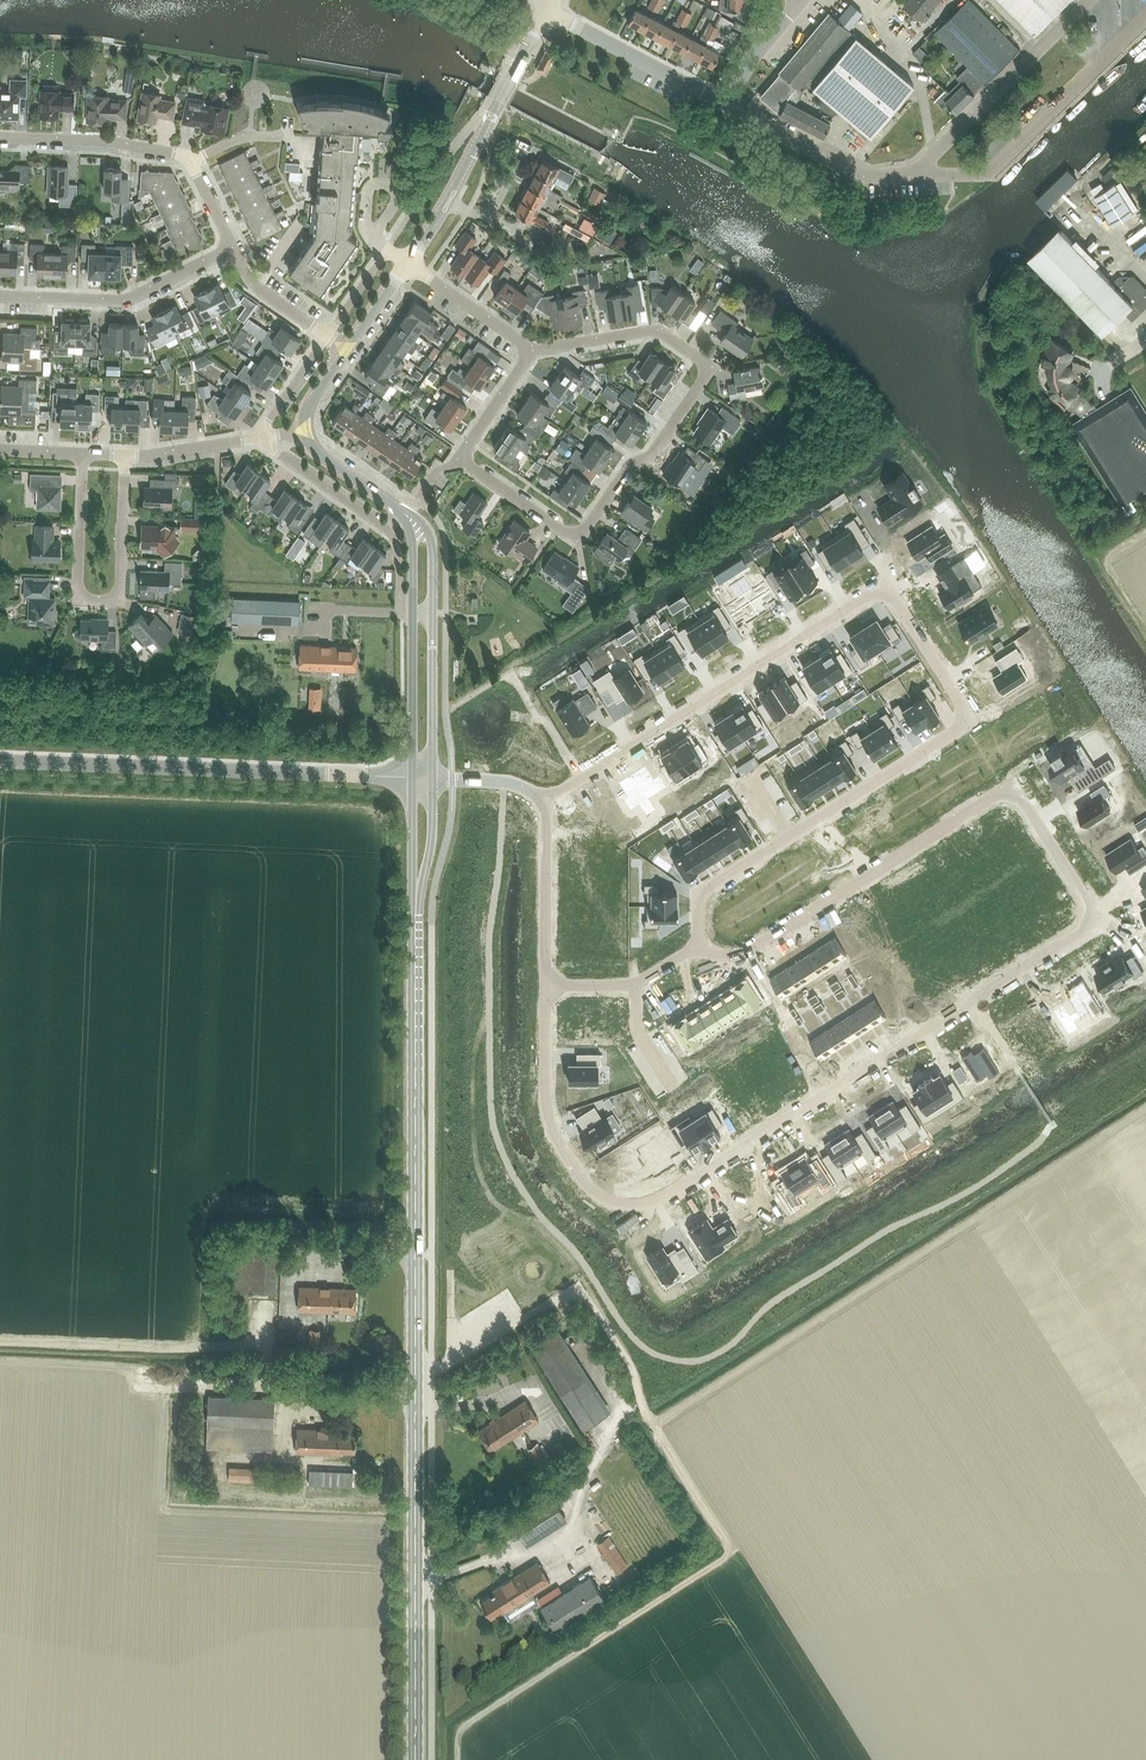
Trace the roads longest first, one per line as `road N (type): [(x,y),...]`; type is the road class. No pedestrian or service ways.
road 1 (residential): [(699,945),(734,961),(1013,784),(1098,920),(669,1193),(640,1204),(595,1193),(554,1133),(545,985)]
road 2 (secondary): [(415,1759),(417,891)]
road 3 (residential): [(545,799),(885,585),(972,721)]
road 4 (residential): [(458,459),(573,539),(629,468),(655,450),(712,367),(658,331),(533,349)]
road 5 (residential): [(699,945),(699,894),(972,721)]
road 6 (unclassified): [(324,775),(0,761)]
road 7 (residential): [(124,475),(119,601),(77,600),(83,454)]
road 8 (unclassified): [(1145,18),(988,175),(912,176)]
road 9 (unclassified): [(912,176),(1089,0)]
road 10 (residential): [(0,296),(123,300),(232,247)]
road 11 (residential): [(263,437),(391,533),(402,606)]
road 12 (secondary): [(447,201),(546,11)]
road 13 (unclassified): [(727,106),(546,11)]
road 14 (track): [(581,779),(510,673),(446,712)]
road 15 (unclassified): [(912,176),(864,177),(727,106)]
road 16 (residential): [(190,161),(106,141),(0,137)]
road 17 (residential): [(545,985),(545,799)]
road 18 (residential): [(545,985),(635,986),(699,945)]
road 19 (secondary): [(432,779),(432,614)]
road 20 (secondary): [(412,614),(412,778)]
road 21 (residential): [(533,349),(406,263)]
road 22 (residential): [(125,456),(263,437)]
road 23 (residential): [(458,459),(533,349)]
road 24 (residential): [(326,337),(256,287),(232,247)]
road 25 (unclassified): [(727,106),(751,61),(801,1)]
road 26 (secondary): [(402,512),(319,454),(305,430)]
road 27 (residential): [(526,148),(490,211),(473,215),(447,201)]

